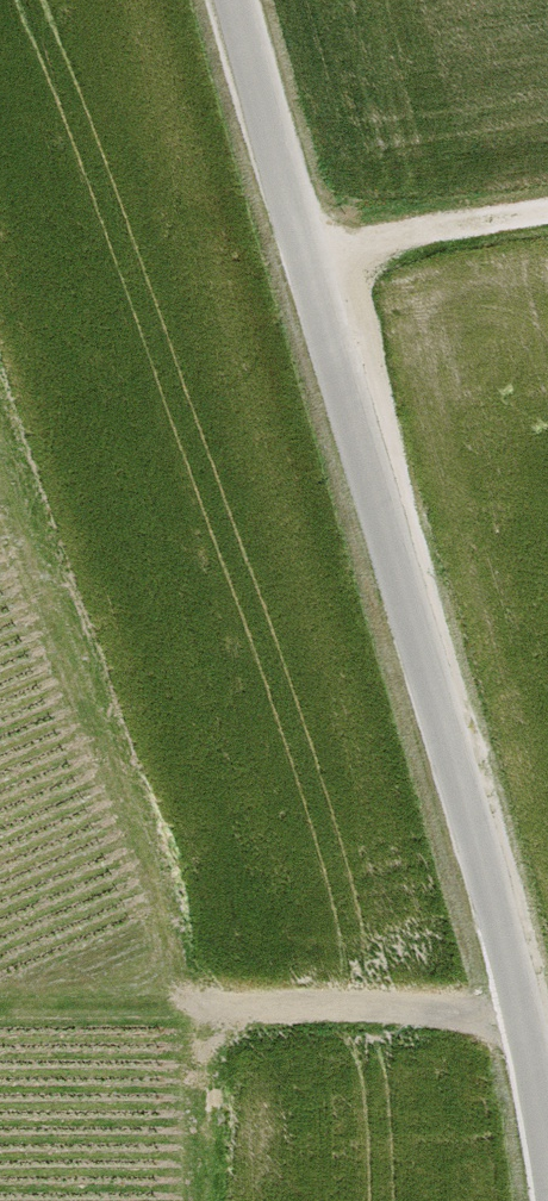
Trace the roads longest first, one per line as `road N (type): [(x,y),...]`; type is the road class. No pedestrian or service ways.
road 1 (unclassified): [(230,0),(496,912),(523,1014),(547,1165)]
road 2 (track): [(206,1001),(168,873),(0,433)]
road 3 (track): [(523,1014),(206,1001)]
road 4 (track): [(547,212),(300,253)]
road 5 (track): [(0,999),(206,1001)]
road 6 (track): [(206,1001),(226,1084),(216,1200)]

